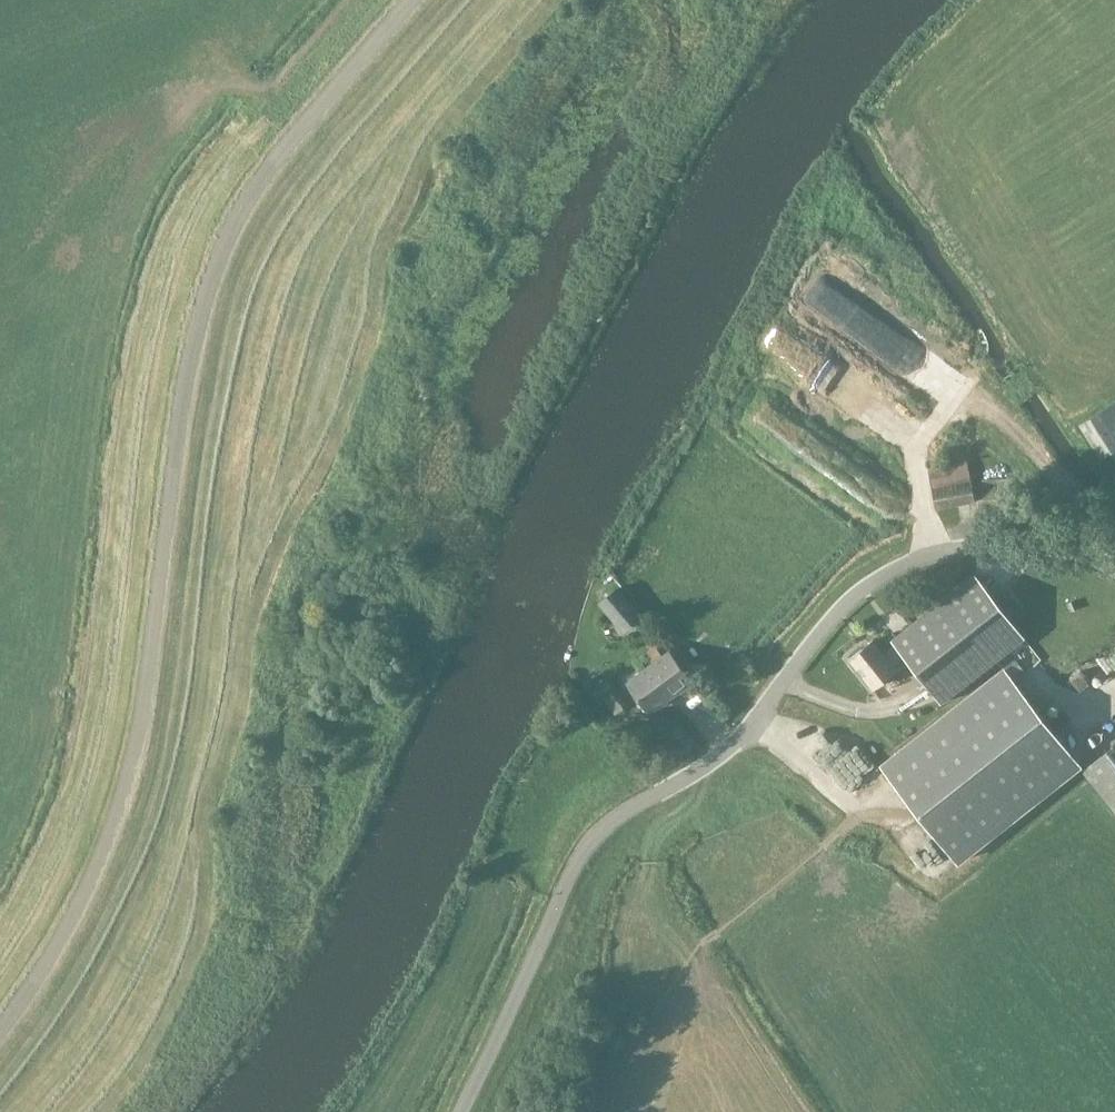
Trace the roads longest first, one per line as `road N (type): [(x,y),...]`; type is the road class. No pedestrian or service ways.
road 1 (unclassified): [(0,1032),(66,932),(129,766),(190,355),(221,252),(299,130),(412,0)]
road 2 (unclassified): [(462,1111),(572,866),(616,817),(728,748),(852,597),(910,562),(957,550),(1052,547),(1114,568)]

